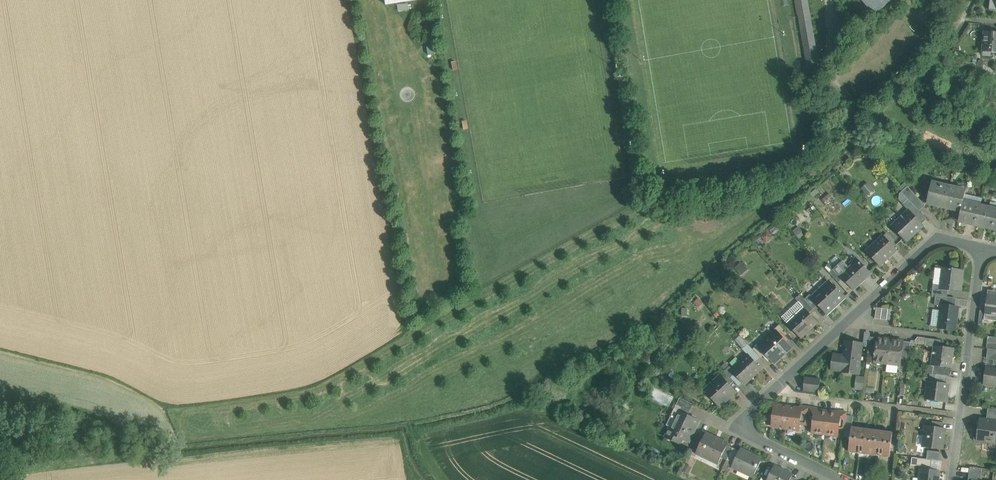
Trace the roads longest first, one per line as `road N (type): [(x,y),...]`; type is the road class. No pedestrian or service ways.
road 1 (residential): [(843,479),(746,433),(746,417),(937,240),(982,246)]
road 2 (residential): [(982,246),(951,479)]

